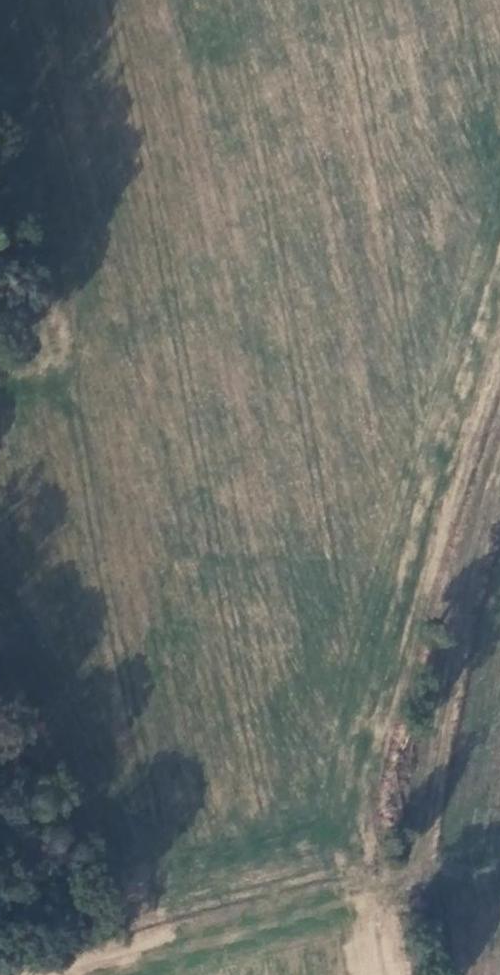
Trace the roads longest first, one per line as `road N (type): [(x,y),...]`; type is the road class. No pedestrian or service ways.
road 1 (track): [(499,458),(458,582)]

